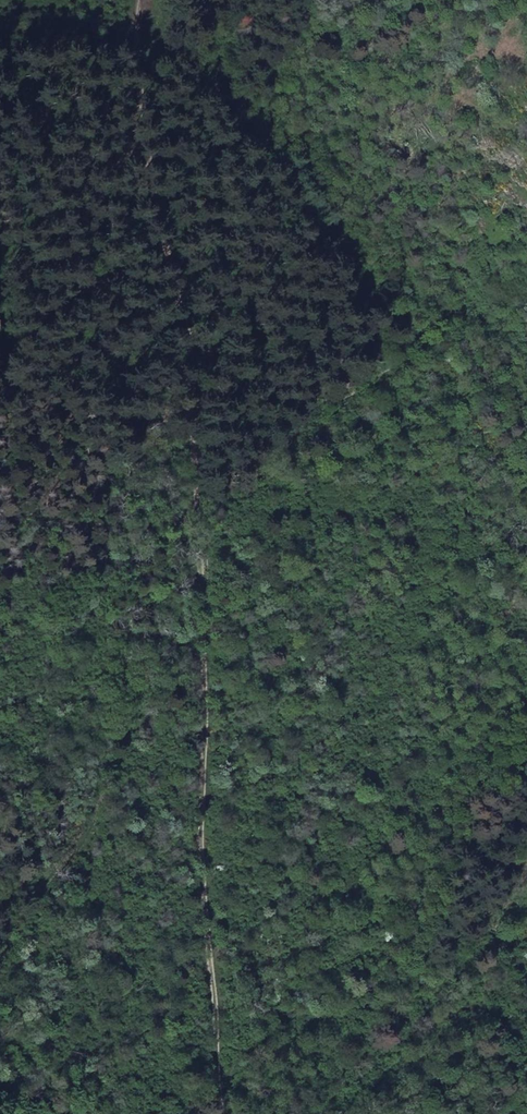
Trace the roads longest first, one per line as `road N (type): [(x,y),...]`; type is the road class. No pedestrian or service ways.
road 1 (track): [(221,1113),(208,955),(201,544),(173,263),(119,59),(130,0)]
road 2 (track): [(419,342),(300,424),(233,496),(159,631),(87,833),(43,876),(0,959)]

